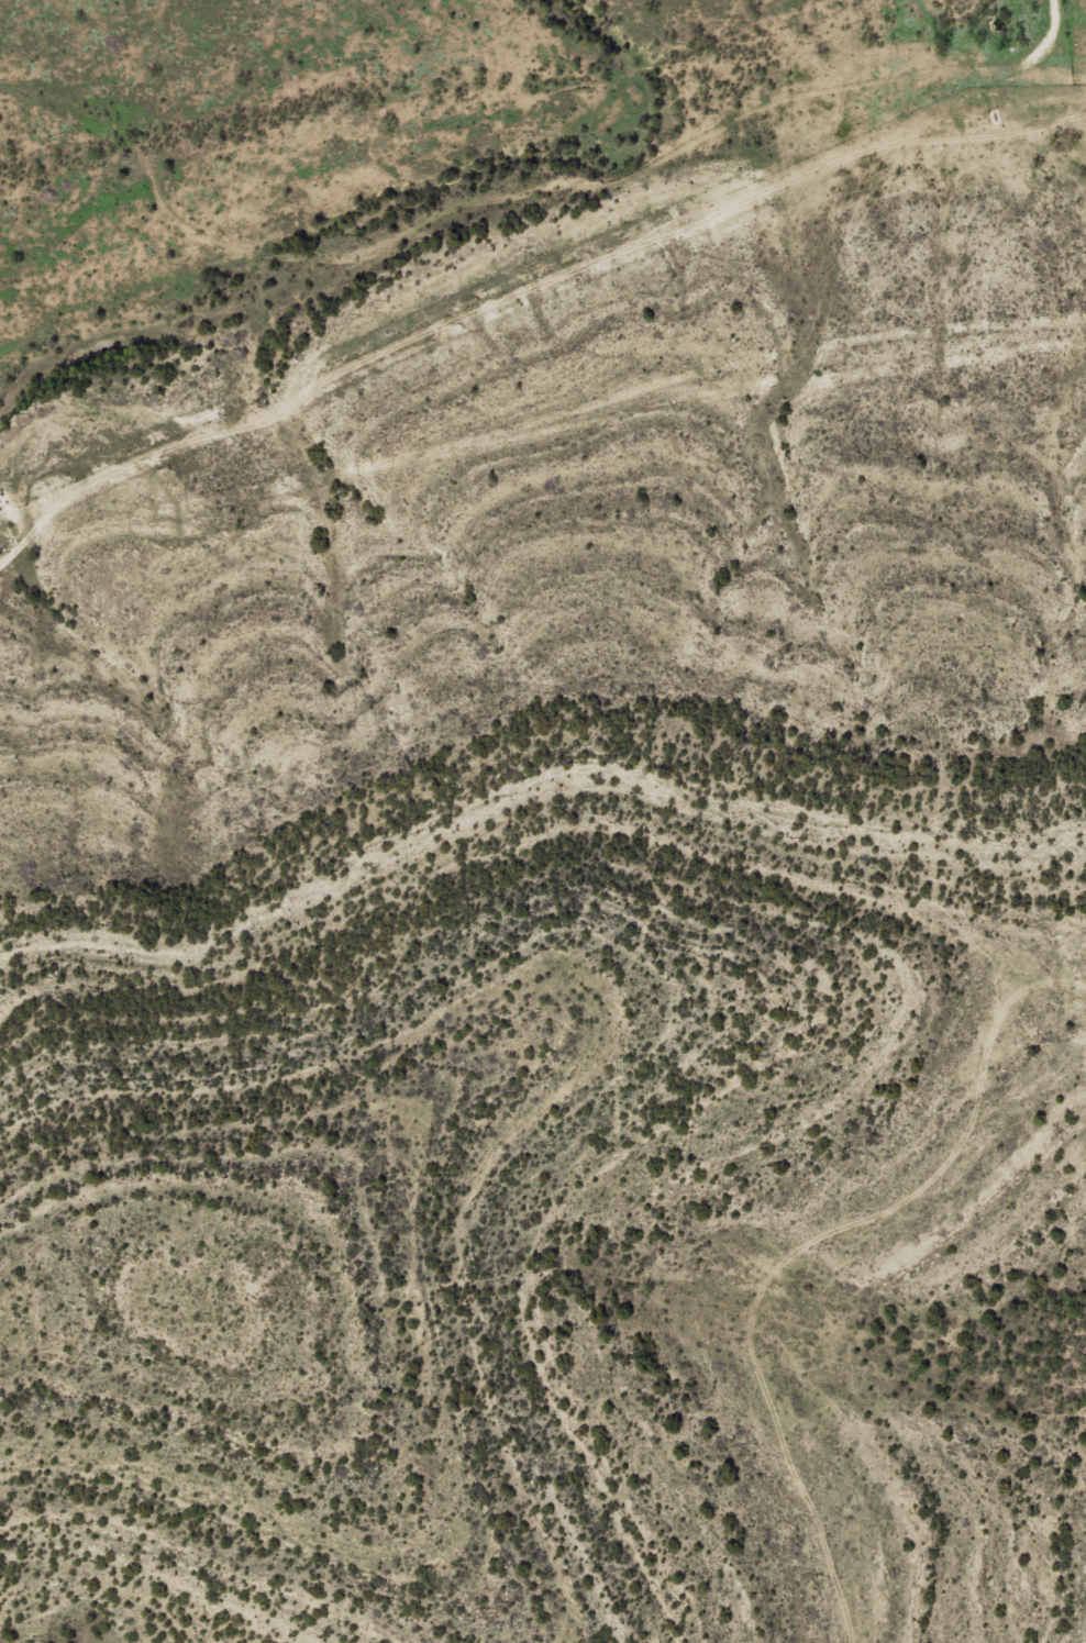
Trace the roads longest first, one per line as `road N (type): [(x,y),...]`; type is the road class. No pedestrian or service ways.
road 1 (track): [(1085,74),(904,73),(734,123),(589,198),(494,208),(299,307),(181,238),(121,176),(69,102),(0,89)]

